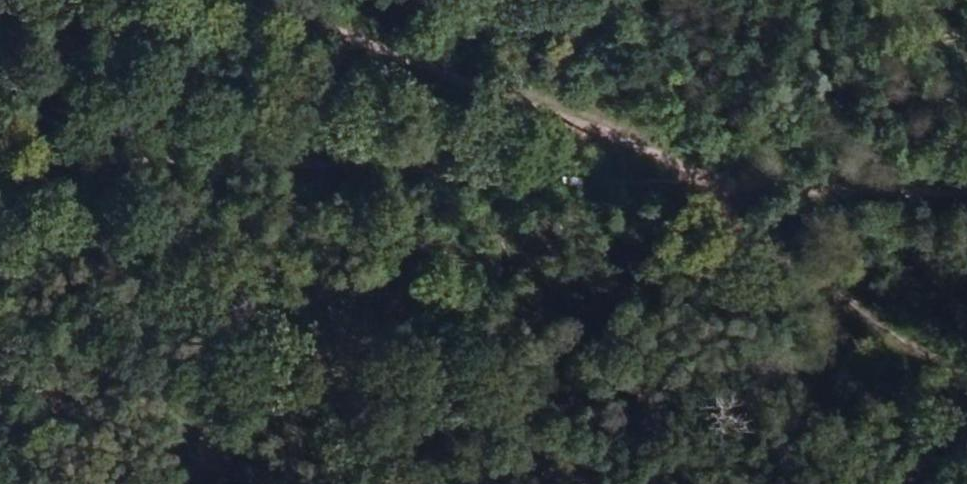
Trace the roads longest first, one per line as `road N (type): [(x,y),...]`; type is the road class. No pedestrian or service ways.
road 1 (track): [(718,187),(0,177)]
road 2 (track): [(249,0),(565,116),(718,187)]
road 3 (track): [(718,187),(966,354)]
road 4 (track): [(718,187),(966,190)]

